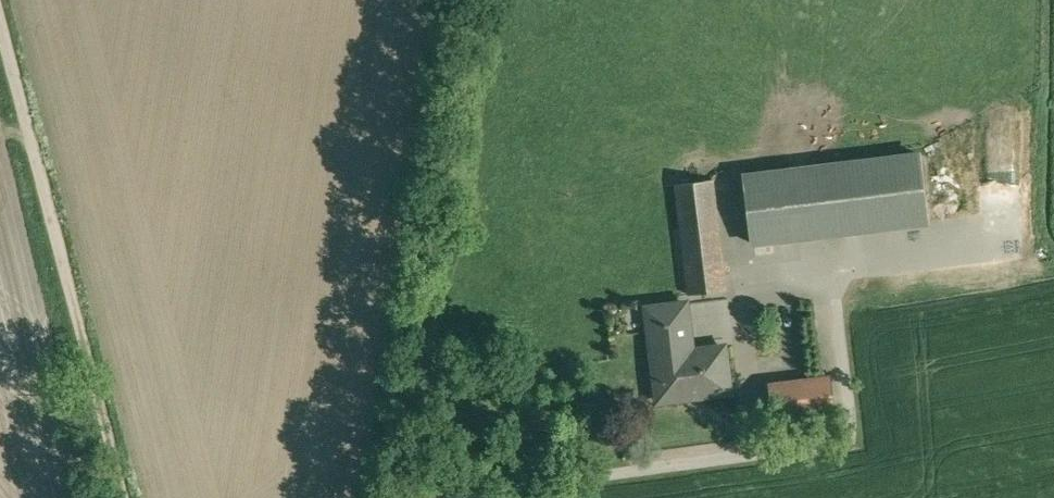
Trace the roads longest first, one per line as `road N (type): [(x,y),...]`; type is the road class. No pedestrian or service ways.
road 1 (track): [(0,28),(124,497)]
road 2 (unclassified): [(444,497),(832,442)]
road 3 (track): [(1053,276),(867,312),(835,331),(848,437),(832,442)]

